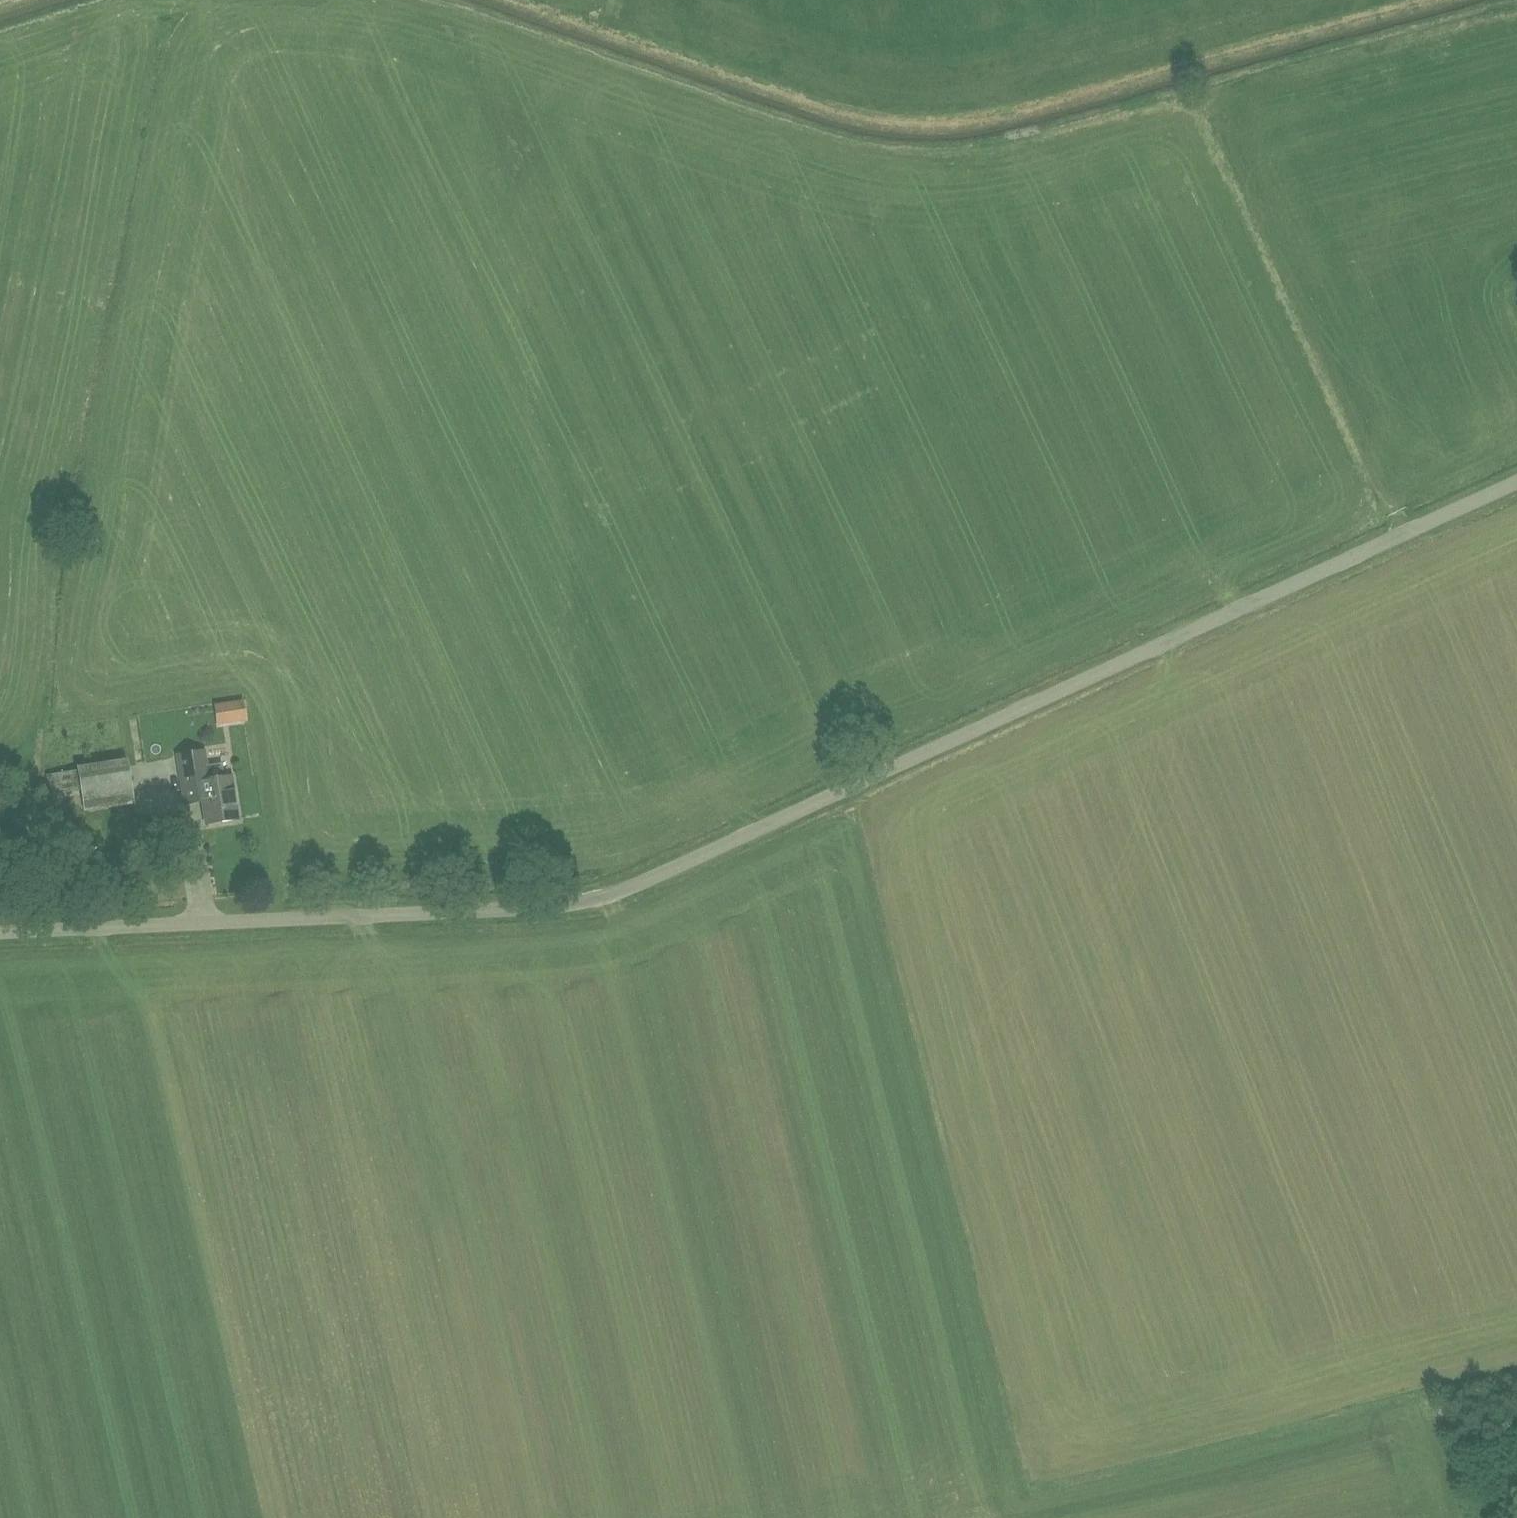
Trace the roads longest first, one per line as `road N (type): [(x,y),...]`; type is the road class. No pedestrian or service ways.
road 1 (unclassified): [(0,933),(583,908),(1516,483)]

